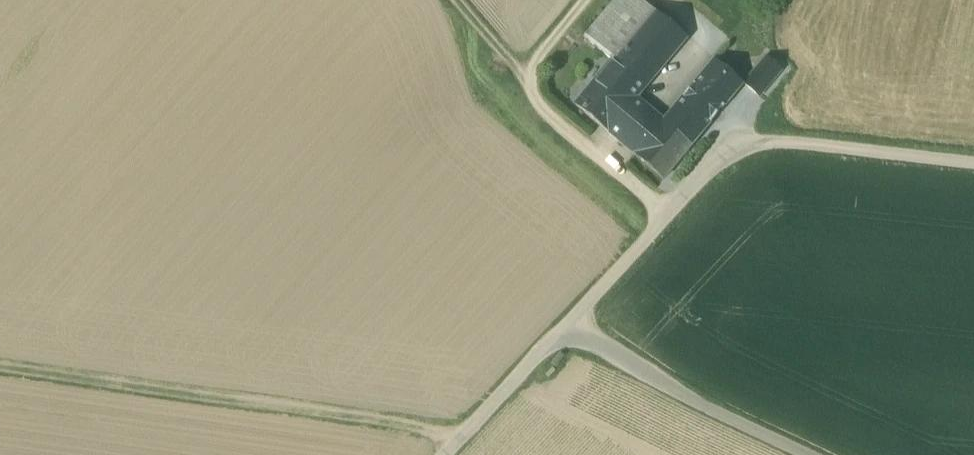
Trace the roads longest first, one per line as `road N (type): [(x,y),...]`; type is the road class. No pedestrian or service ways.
road 1 (unclassified): [(445,454),(730,149),(782,141),(973,161)]
road 2 (track): [(463,436),(0,370)]
road 3 (track): [(668,215),(524,87),(457,0)]

